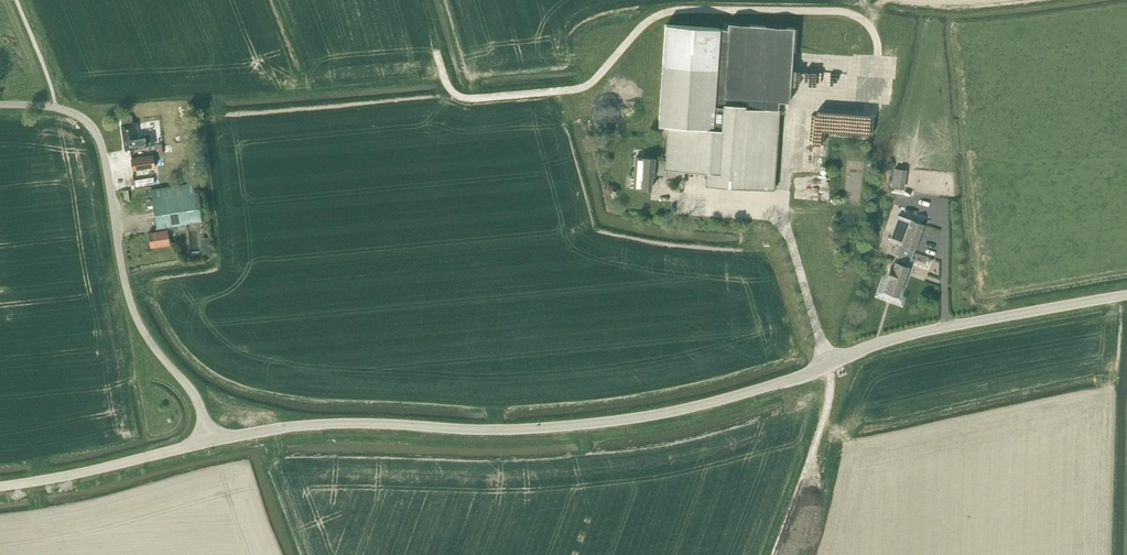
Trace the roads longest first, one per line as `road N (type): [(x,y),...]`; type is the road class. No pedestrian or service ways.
road 1 (tertiary): [(211,441),(311,425),(499,430),(636,418),(776,384),(913,334),(1126,295)]
road 2 (track): [(781,205),(789,114),(800,105),(874,110),(878,46),(854,15),(674,11),(648,21),(592,83),(575,89),(463,97),(448,86),(438,53)]
road 3 (unclassified): [(211,441),(195,396),(135,314),(102,147),(84,119)]
road 4 (tertiary): [(0,487),(211,441)]
road 5 (track): [(828,365),(826,414),(775,554)]

